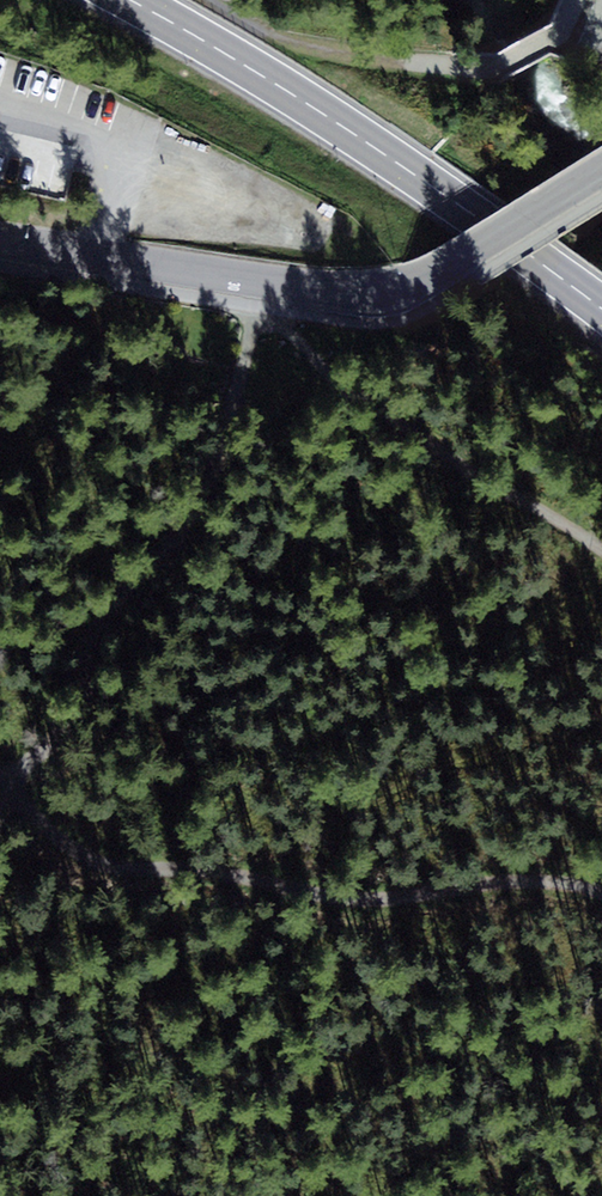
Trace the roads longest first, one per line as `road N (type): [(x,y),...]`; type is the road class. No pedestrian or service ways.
road 1 (track): [(601,894),(565,880),(380,902),(261,878),(98,873),(71,857),(0,780)]
road 2 (track): [(262,281),(220,452),(194,512),(108,614),(75,693),(0,801)]
road 3 (primary): [(601,309),(393,160),(131,0)]
road 4 (track): [(262,281),(284,330),(356,398),(601,551)]
road 5 (tertiary): [(0,241),(351,291),(420,282)]
road 6 (track): [(219,0),(281,38),(457,70)]
road 7 (tertiary): [(601,171),(420,282)]

